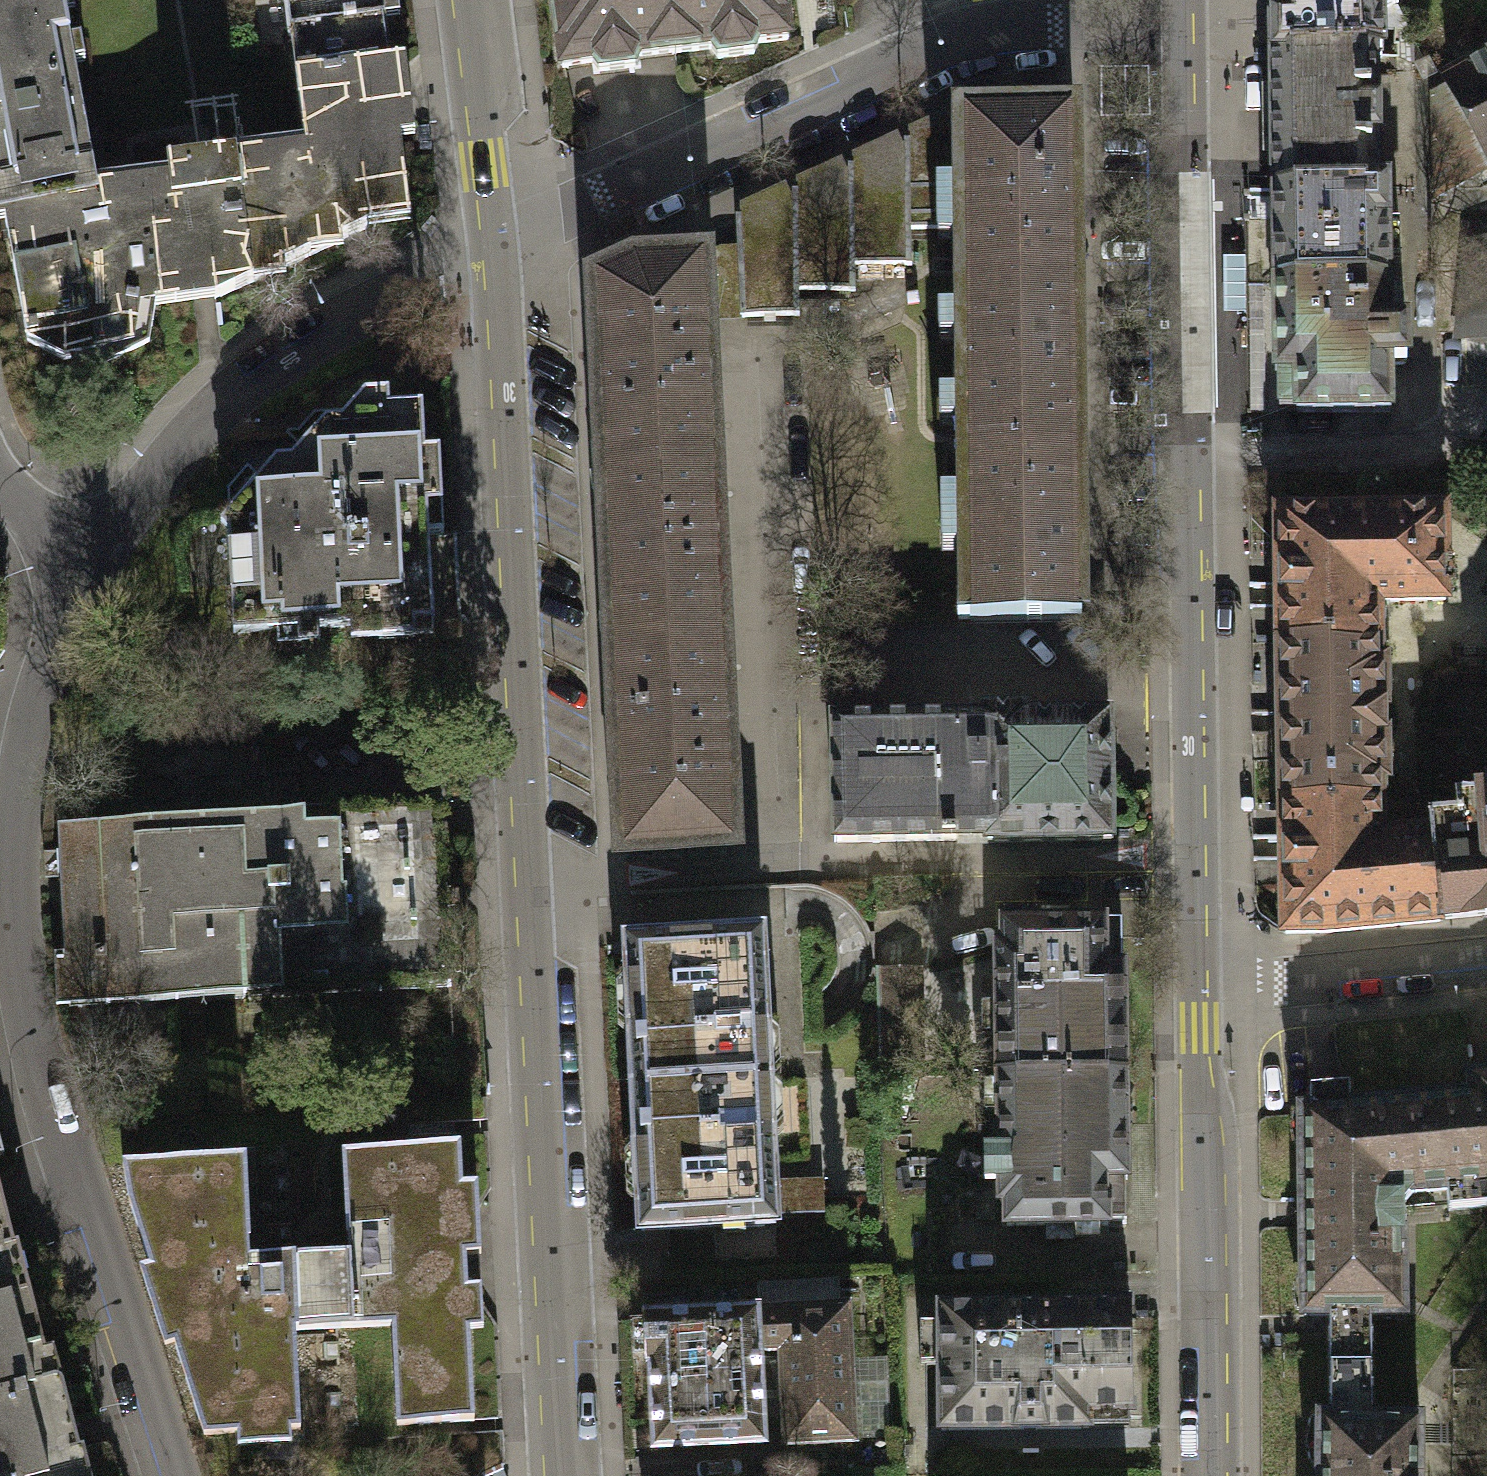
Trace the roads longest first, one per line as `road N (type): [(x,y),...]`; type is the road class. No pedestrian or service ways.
road 1 (residential): [(490,241),(554,1475)]
road 2 (tertiary): [(1188,992),(1175,20)]
road 3 (residential): [(71,574),(22,736),(8,834),(11,943),(59,1148),(92,1193),(186,1475)]
road 4 (residential): [(1175,20),(1021,19),(953,29),(490,241)]
road 5 (residential): [(490,241),(225,411),(71,574)]
road 6 (tertiary): [(1193,1475),(1188,992)]
road 7 (residential): [(1486,963),(1188,992)]
road 8 (residential): [(462,0),(490,241)]

